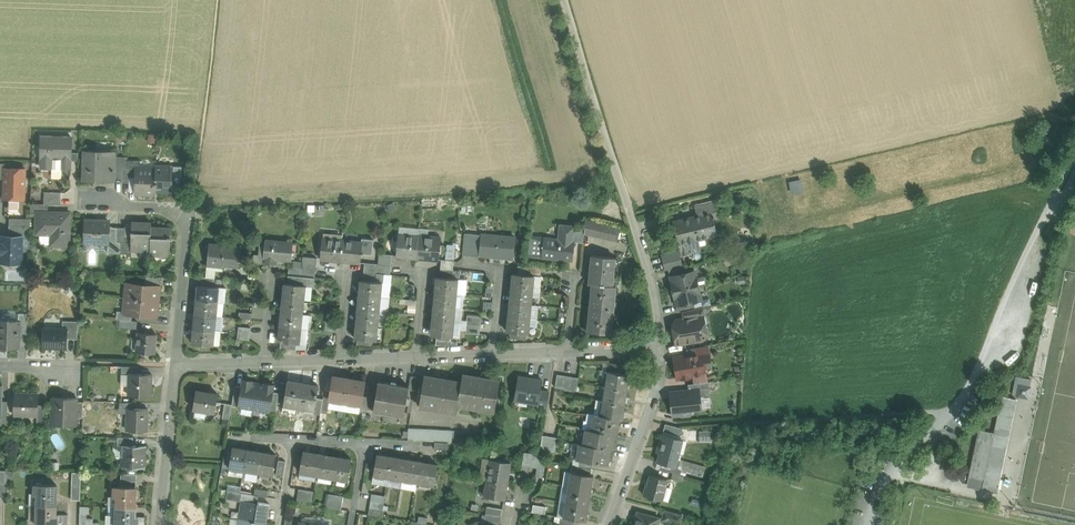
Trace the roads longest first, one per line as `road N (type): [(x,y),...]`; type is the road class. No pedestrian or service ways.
road 1 (unclassified): [(869,524),(888,469),(964,399),(1074,154)]
road 2 (residential): [(659,347),(653,285),(583,72)]
road 3 (residential): [(89,195),(189,211),(174,365)]
road 4 (residential): [(609,524),(650,415),(659,347)]
road 5 (residential): [(174,365),(158,524)]

